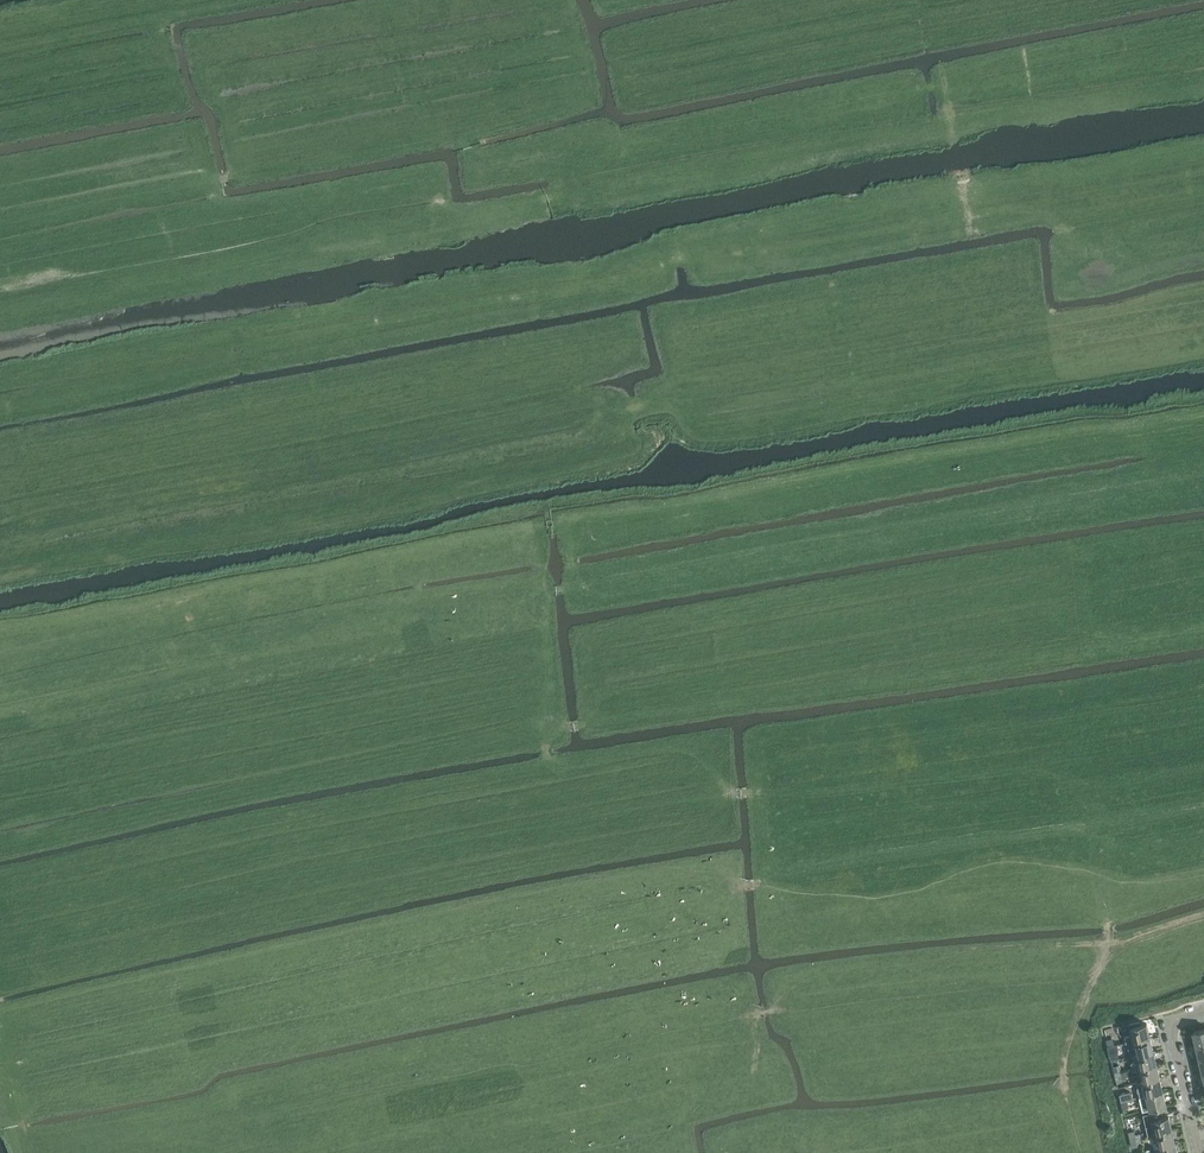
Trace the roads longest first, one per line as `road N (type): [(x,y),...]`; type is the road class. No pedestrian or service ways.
road 1 (track): [(1203,808),(1118,826),(1101,853),(1112,945),(1071,1028),(1063,1067),(1084,1152)]
road 2 (residential): [(1202,1152),(1173,1031),(1178,1019),(1203,1012)]

